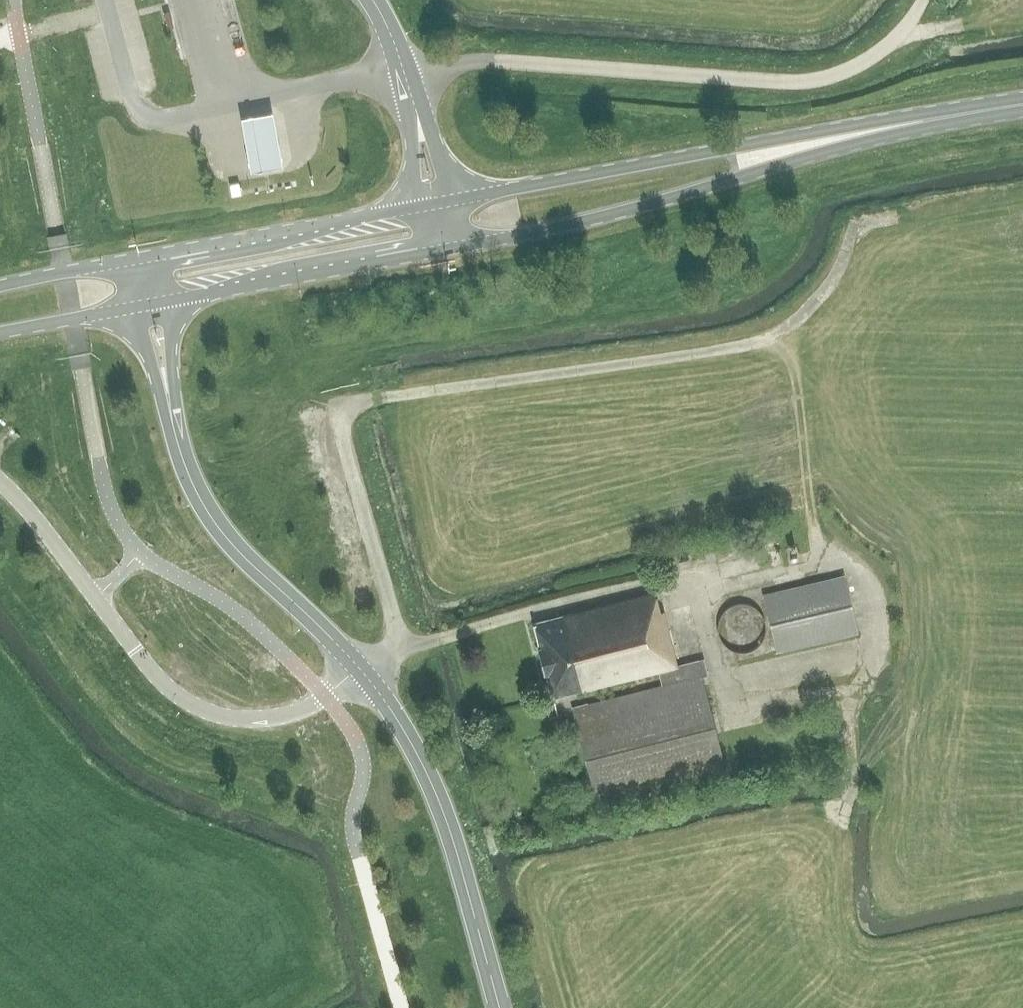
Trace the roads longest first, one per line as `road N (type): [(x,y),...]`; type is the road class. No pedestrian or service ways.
road 1 (track): [(373,400),(765,339),(813,305),(856,230),(891,218)]
road 2 (primary): [(445,251),(634,209),(907,124)]
road 3 (primary): [(907,124),(884,119),(456,200)]
road 4 (secondary): [(500,1007),(436,790),(360,668)]
road 5 (track): [(845,558),(863,587),(876,648),(719,685),(697,595)]
road 6 (secondary): [(360,668),(215,520),(189,472),(168,394)]
road 7 (track): [(1019,881),(982,865),(957,840),(956,684),(847,685)]
road 8 (unclassified): [(360,668),(316,703),(284,715),(216,714),(175,693),(97,599)]
road 9 (primary): [(168,302),(445,251)]
road 10 (primary): [(414,208),(137,259)]
road 11 (track): [(789,327),(812,508),(827,563)]
road 12 (track): [(845,558),(680,599)]
road 13 (track): [(846,817),(854,776),(845,655)]
road 14 (unclassified): [(0,479),(97,599)]
road 15 (primary): [(137,259),(0,287)]
road 16 (primary): [(0,333),(134,308)]
road 17 (secondary): [(456,200),(409,85)]
road 18 (secondary): [(409,85),(414,208)]

